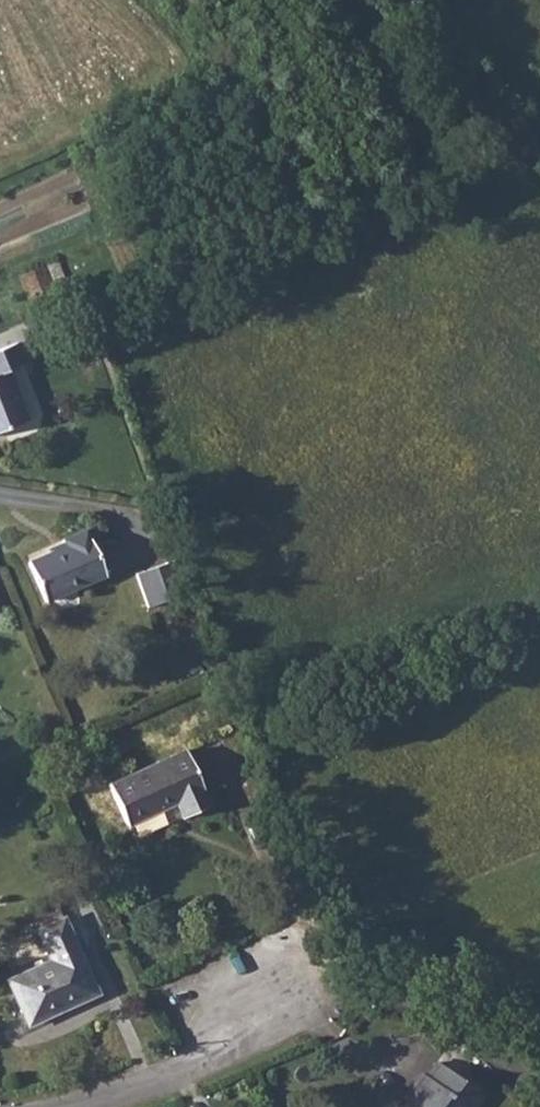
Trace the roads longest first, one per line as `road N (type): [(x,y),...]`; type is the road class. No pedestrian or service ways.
road 1 (residential): [(87,1106),(166,1087),(303,1022)]

